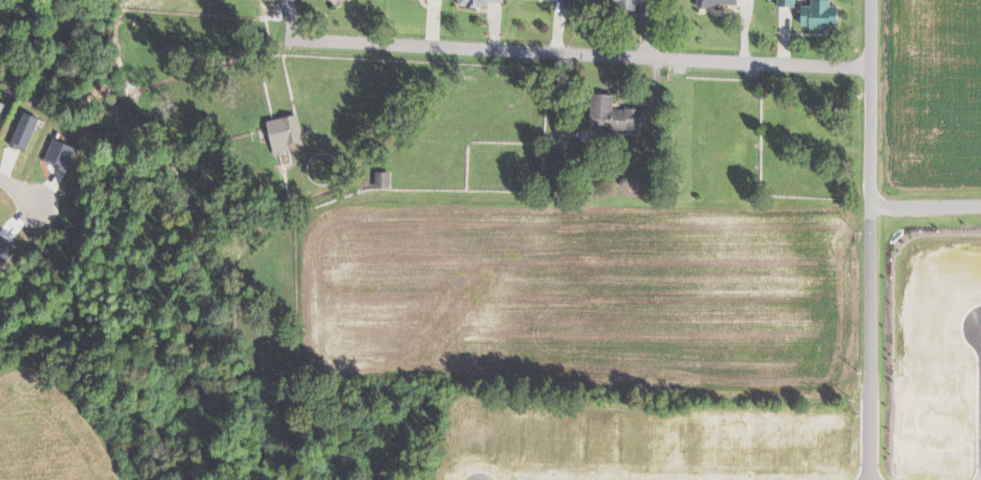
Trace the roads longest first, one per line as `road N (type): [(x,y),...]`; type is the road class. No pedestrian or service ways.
road 1 (residential): [(869,70),(321,43),(290,23),(284,0)]
road 2 (residential): [(874,479),(869,0)]

